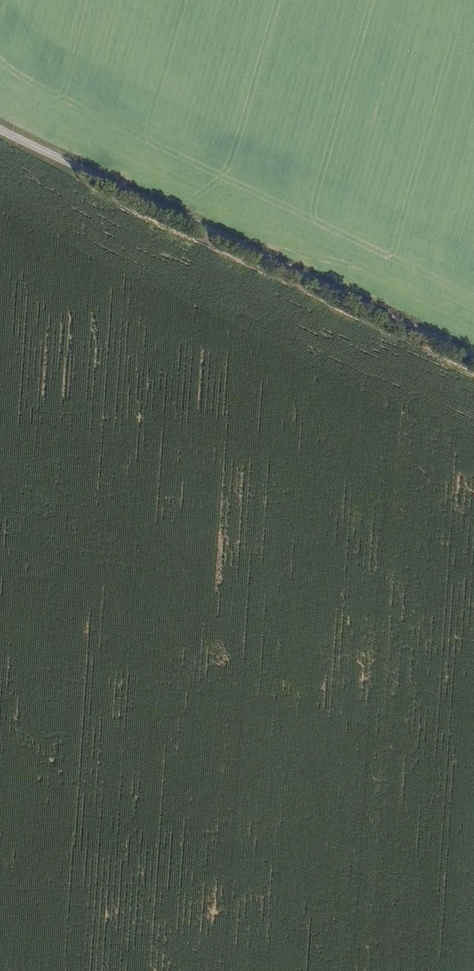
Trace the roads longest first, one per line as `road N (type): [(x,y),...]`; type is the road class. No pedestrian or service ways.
road 1 (tertiary): [(473,356),(0,128)]

